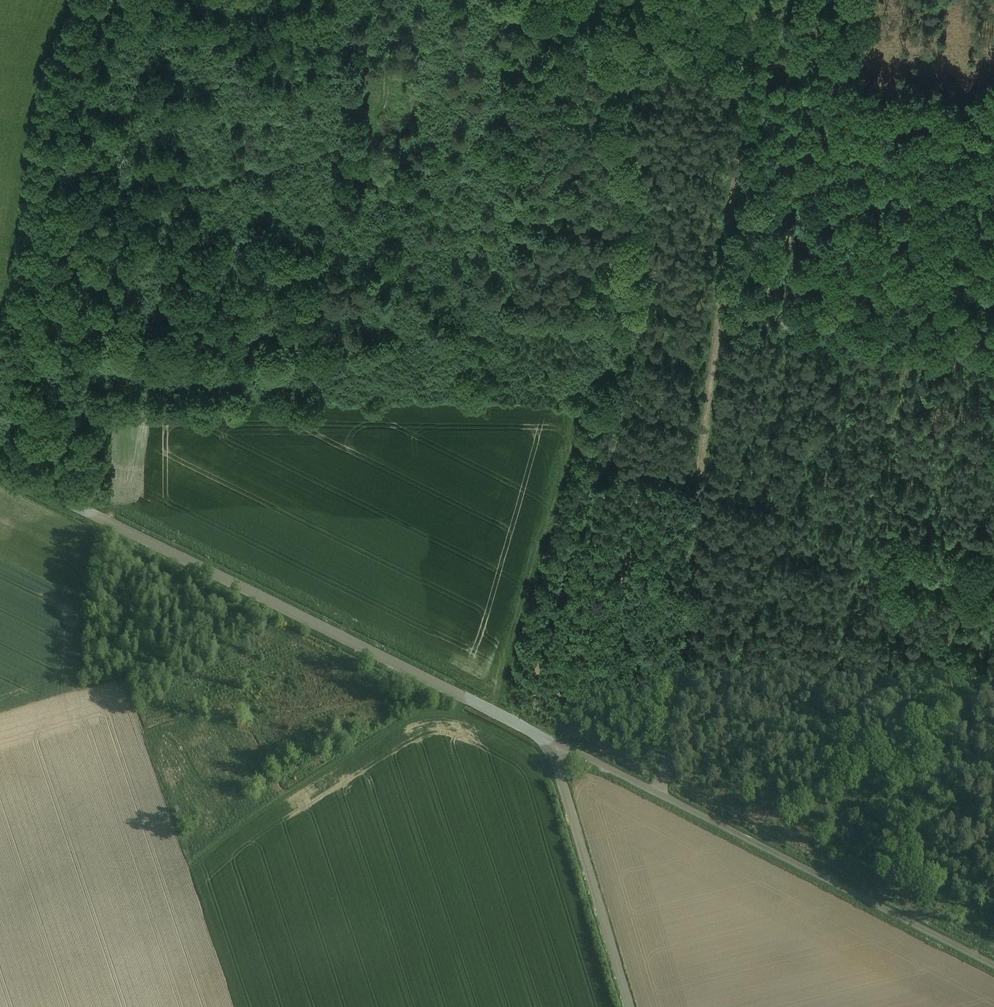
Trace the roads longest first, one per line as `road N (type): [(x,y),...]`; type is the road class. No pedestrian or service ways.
road 1 (unclassified): [(0,468),(549,741)]
road 2 (unclassified): [(549,741),(993,967)]
road 3 (unclassified): [(632,1006),(549,741)]

